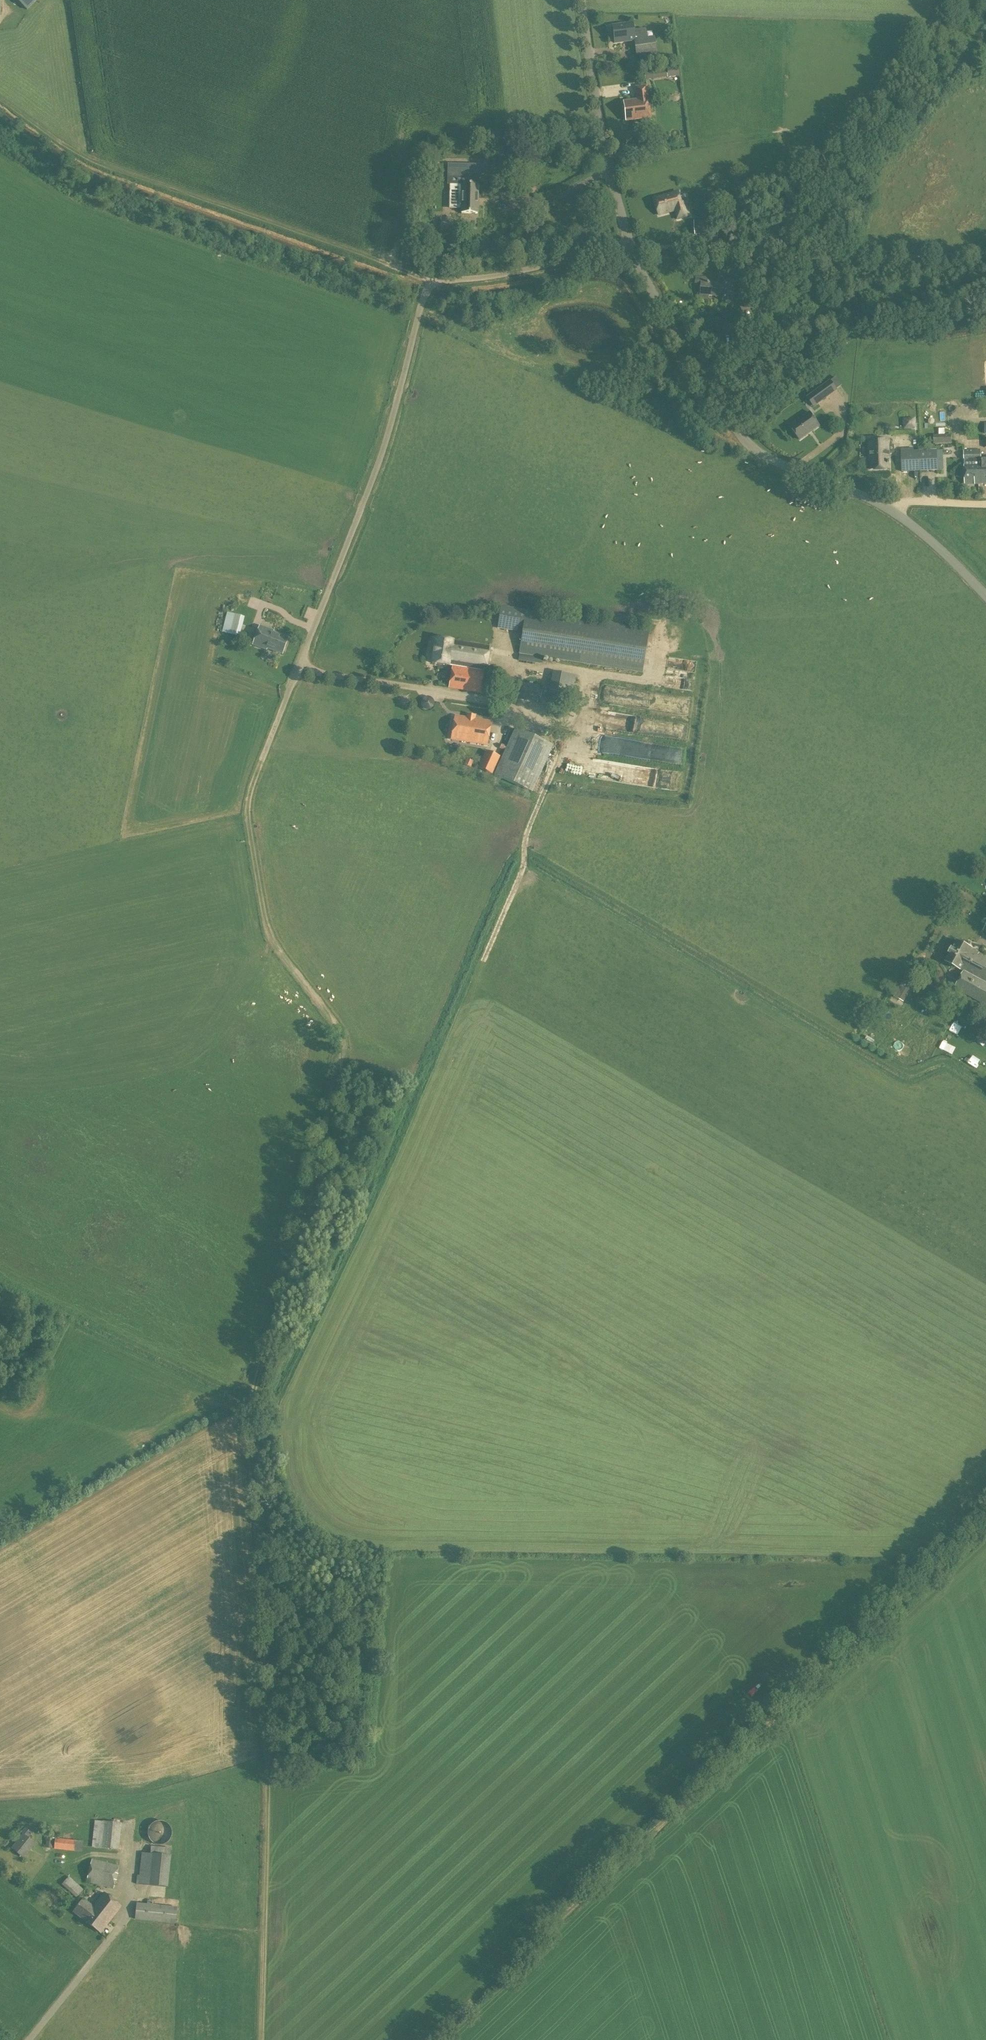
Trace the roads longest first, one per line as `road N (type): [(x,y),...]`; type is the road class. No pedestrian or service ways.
road 1 (track): [(263,754),(247,811),(268,936),(330,1023),(340,1065),(253,1393),(271,1684),(261,2039)]
road 2 (track): [(985,1521),(427,2039)]
road 3 (unclassified): [(263,754),(369,489),(430,282),(631,249)]
road 4 (unclassified): [(985,597),(884,505),(742,441),(631,249)]
road 5 (track): [(430,282),(91,161),(0,97)]
road 6 (track): [(789,258),(835,140),(953,0)]
road 7 (unclassified): [(631,249),(597,112),(580,0)]
road 8 (track): [(789,258),(985,255)]
road 9 (track): [(711,396),(789,258)]
road 10 (track): [(631,249),(789,258)]

